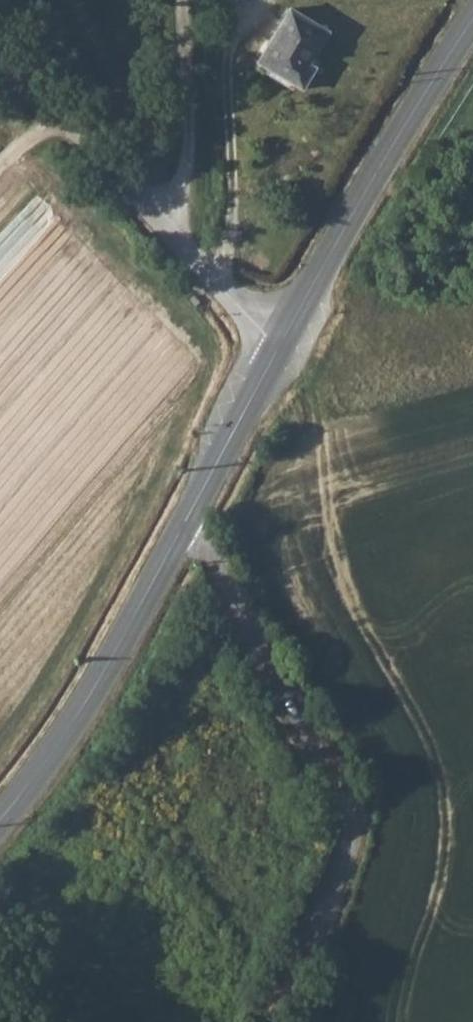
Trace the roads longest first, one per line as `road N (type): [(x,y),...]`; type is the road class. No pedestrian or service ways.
road 1 (unclassified): [(276,1021),(355,846),(347,801),(280,694),(190,519)]
road 2 (unclassified): [(0,64),(277,351)]
road 3 (secondary): [(472,28),(277,351)]
road 4 (secondary): [(190,519),(51,756),(0,824)]
road 5 (track): [(180,0),(186,159),(165,228)]
road 6 (secondary): [(277,351),(190,519)]

